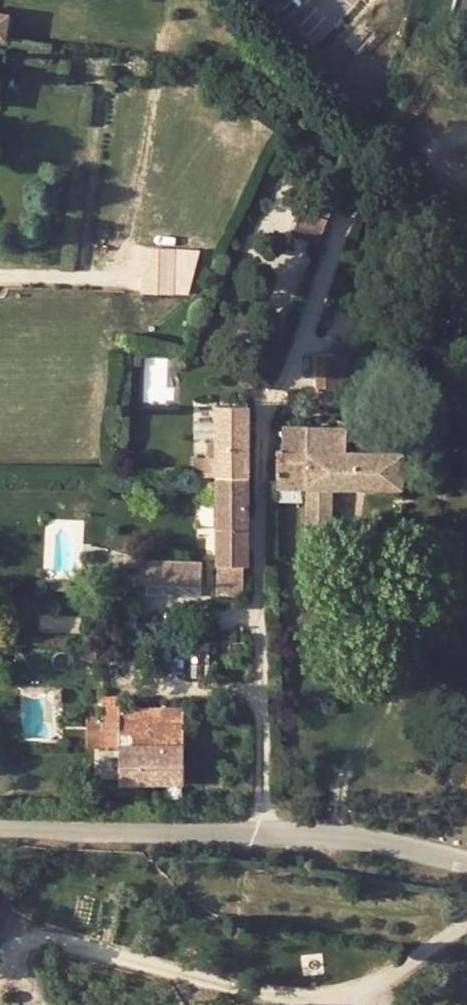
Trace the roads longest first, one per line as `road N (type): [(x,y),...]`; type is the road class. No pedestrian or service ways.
road 1 (unclassified): [(0,830),(326,836),(466,863)]

